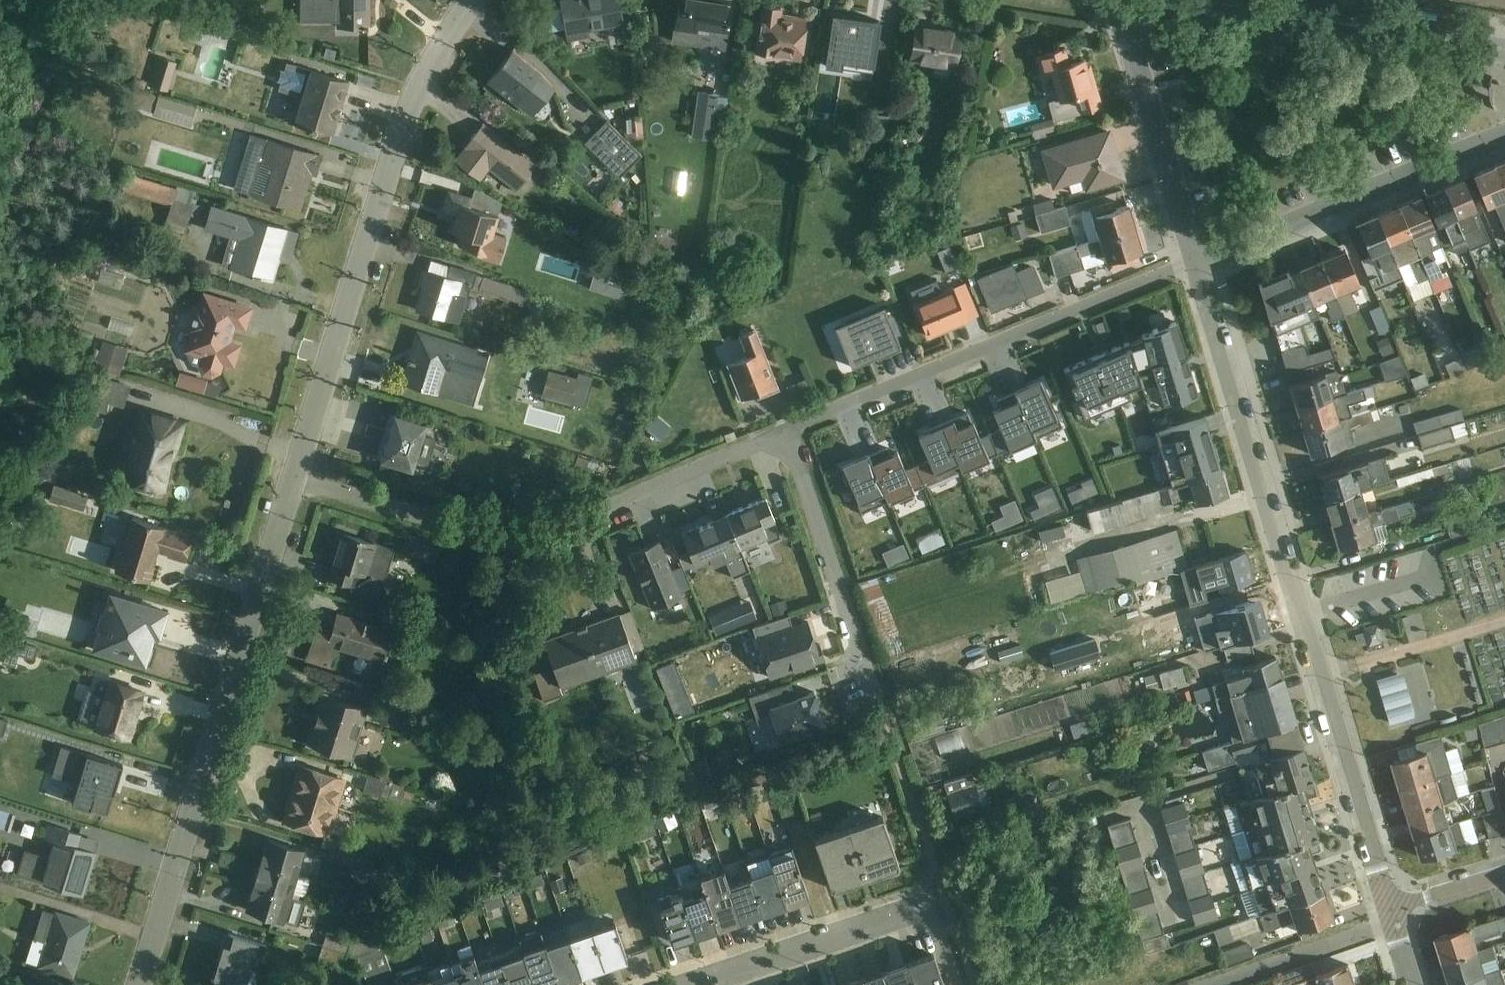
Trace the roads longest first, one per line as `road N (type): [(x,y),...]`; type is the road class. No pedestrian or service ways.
road 1 (residential): [(1198,263),(1394,908)]
road 2 (residential): [(291,484),(513,548),(787,434)]
road 3 (residential): [(291,484),(141,984)]
road 4 (residential): [(473,0),(428,62),(388,167),(291,484)]
road 5 (residential): [(787,434),(1198,263)]
road 6 (residential): [(1504,56),(1158,0)]
road 7 (residential): [(1504,134),(1198,263)]
road 8 (residential): [(787,434),(877,710)]
road 9 (residential): [(1117,0),(1198,263)]
road 10 (residential): [(720,984),(947,907)]

